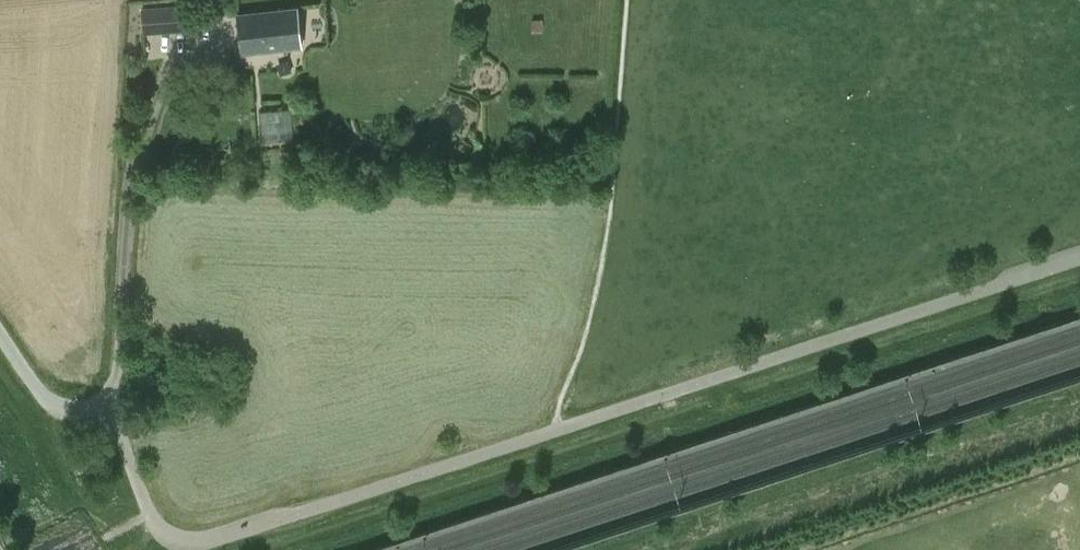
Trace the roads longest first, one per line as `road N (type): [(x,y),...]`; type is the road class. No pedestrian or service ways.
road 1 (motorway): [(0,501),(1079,168)]
road 2 (motorway): [(1079,110),(0,442)]
road 3 (unclassified): [(291,513),(197,543),(164,536),(113,422),(101,409),(57,405),(38,391),(0,334)]

